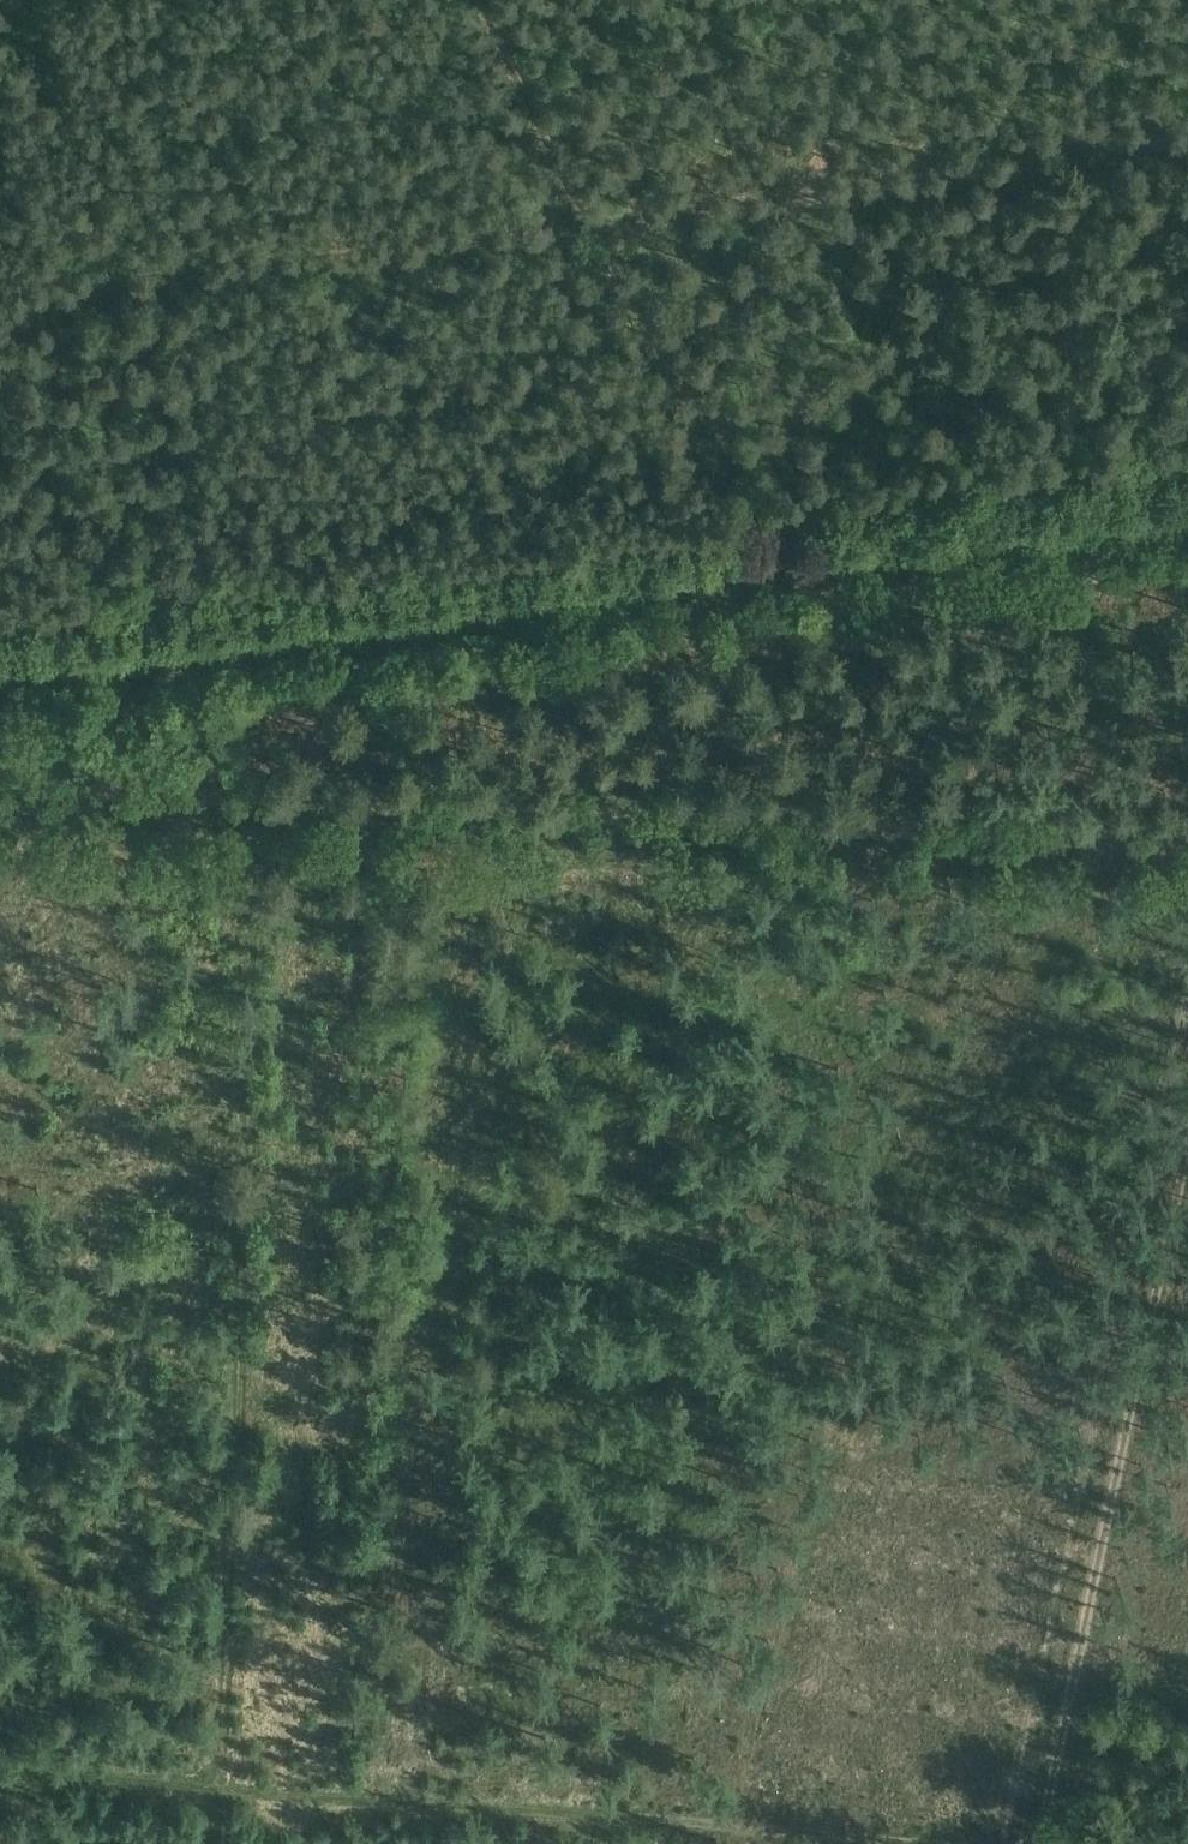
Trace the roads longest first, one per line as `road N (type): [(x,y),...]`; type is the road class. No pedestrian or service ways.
road 1 (primary): [(0,678),(1187,515)]
road 2 (track): [(1187,849),(0,788)]
road 3 (track): [(206,1843),(257,797)]
road 4 (track): [(950,1843),(0,1772)]
road 5 (track): [(1187,1139),(1035,1843)]
road 6 (track): [(587,222),(1187,142)]
road 7 (track): [(0,298),(587,222)]
road 8 (track): [(783,570),(763,497),(587,222)]
road 9 (track): [(587,222),(485,0)]
road 10 (track): [(1187,1751),(1053,1747)]

